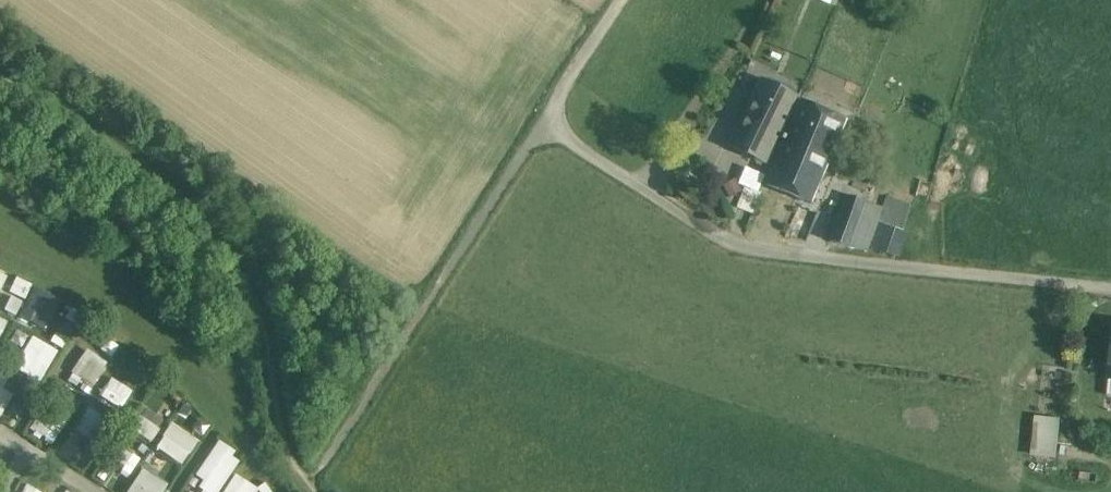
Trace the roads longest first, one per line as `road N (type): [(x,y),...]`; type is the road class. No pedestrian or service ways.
road 1 (residential): [(1110,290),(739,250),(568,141),(550,117),(622,0)]
road 2 (track): [(550,117),(312,489)]

